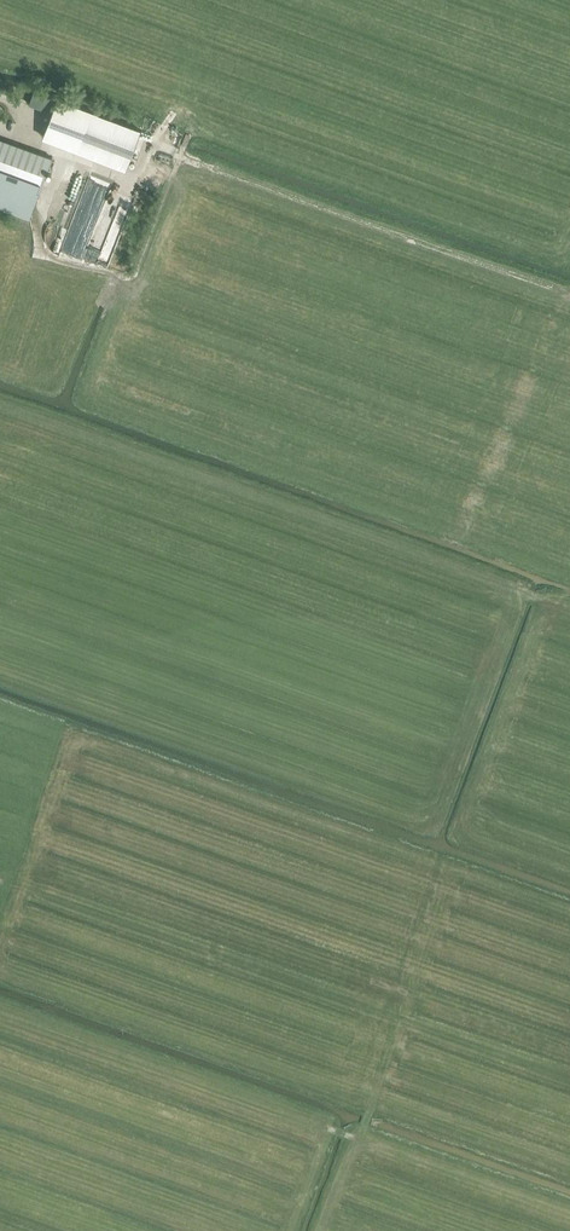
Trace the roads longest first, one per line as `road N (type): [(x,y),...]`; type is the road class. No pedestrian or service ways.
road 1 (track): [(569,608),(0,407)]

